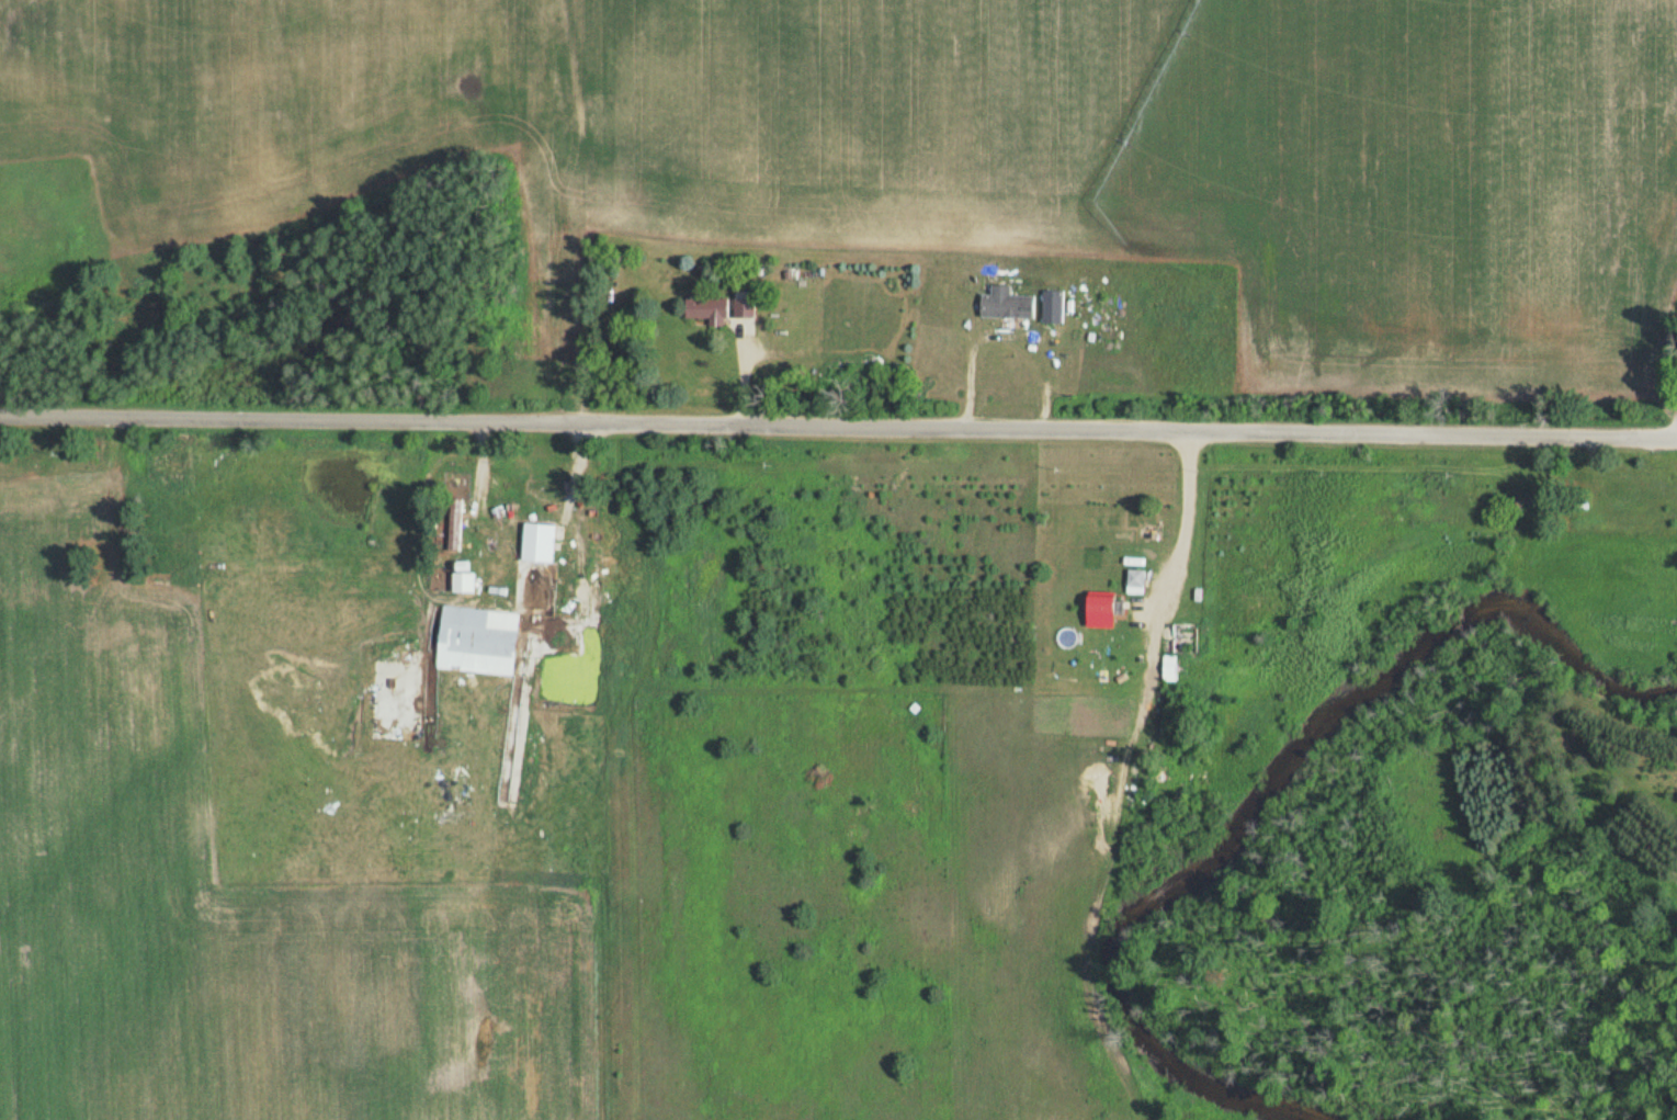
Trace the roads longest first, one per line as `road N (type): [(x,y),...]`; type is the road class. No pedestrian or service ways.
road 1 (residential): [(1656,440),(0,418)]

